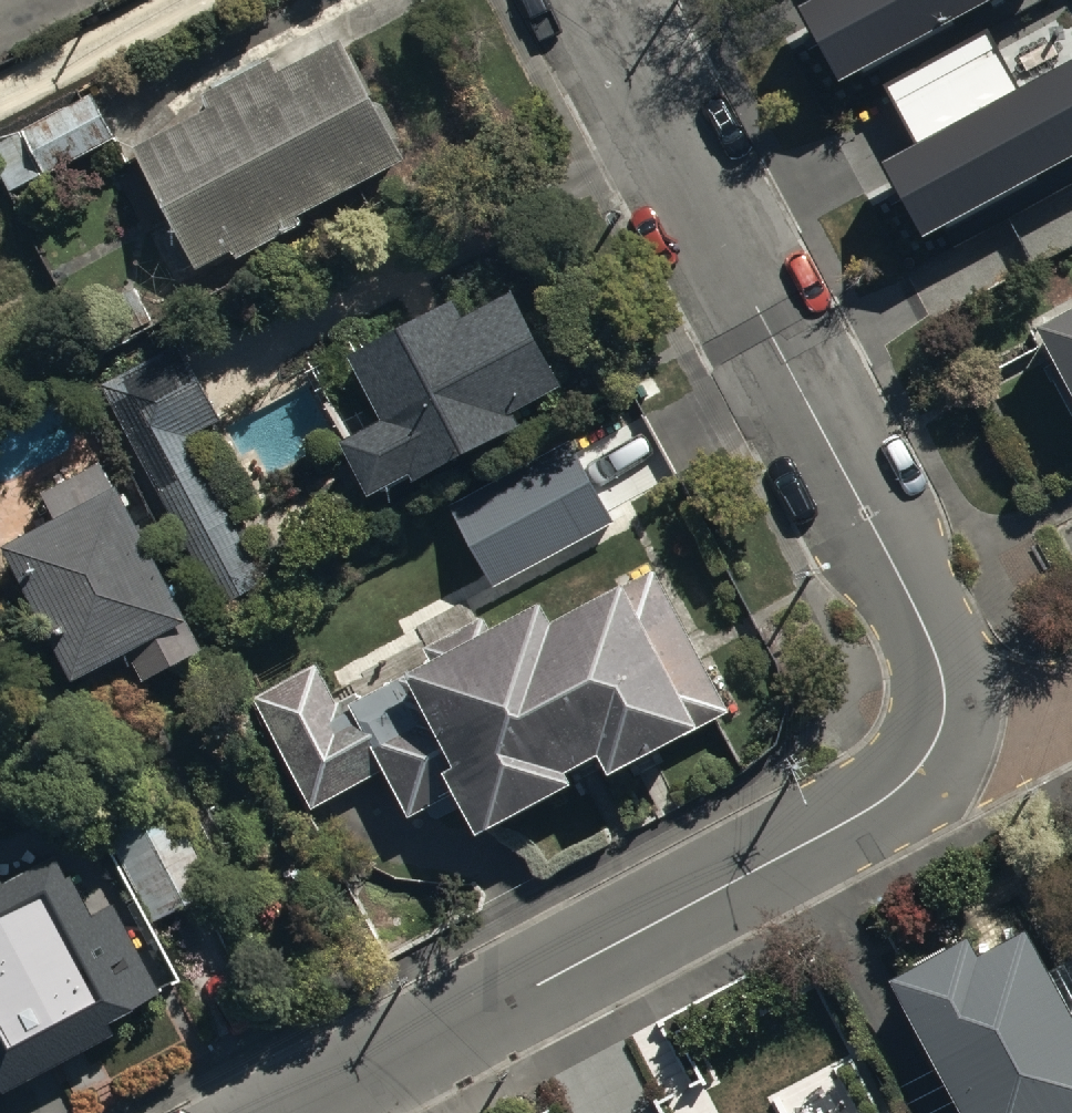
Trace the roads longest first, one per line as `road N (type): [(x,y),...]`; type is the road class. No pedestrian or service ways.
road 1 (residential): [(290,1112),(891,799),(940,745),(954,696)]
road 2 (residential): [(954,696),(776,333),(598,0)]
road 3 (residential): [(954,696),(1005,711),(1071,700)]

